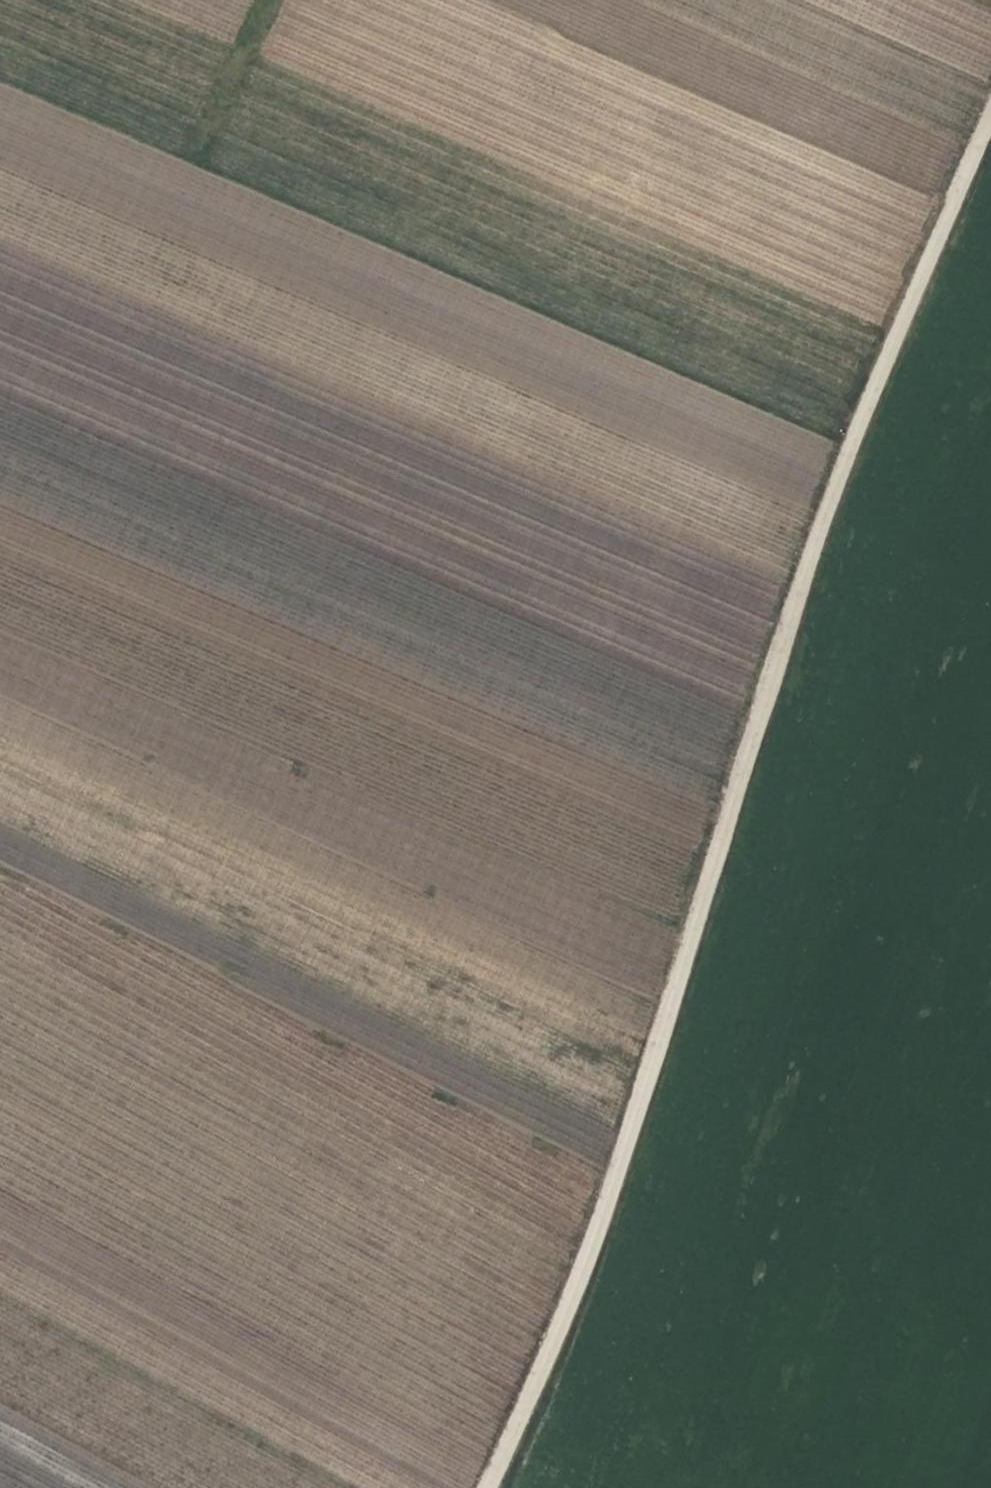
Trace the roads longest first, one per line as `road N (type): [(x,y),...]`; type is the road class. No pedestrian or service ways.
road 1 (track): [(990,126),(834,481),(590,1246),(483,1487)]

